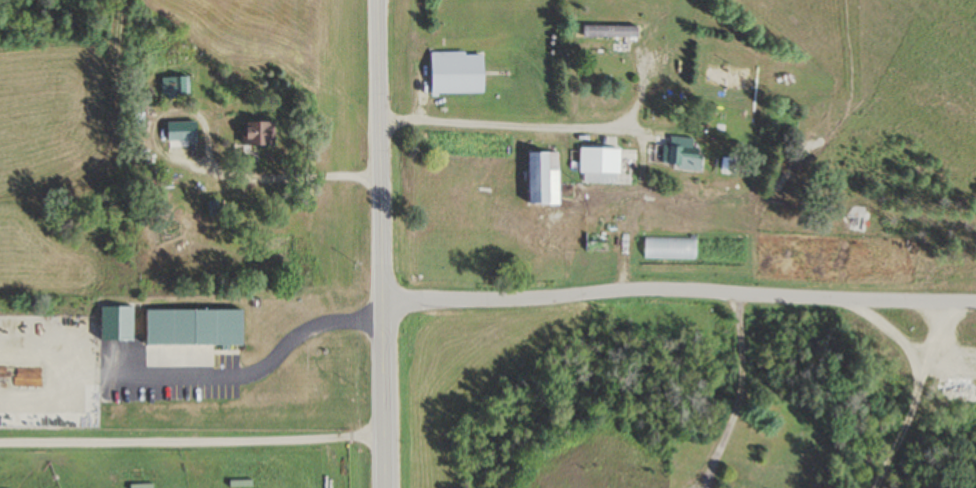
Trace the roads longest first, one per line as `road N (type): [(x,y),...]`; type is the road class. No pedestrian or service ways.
road 1 (residential): [(380,301),(664,288),(975,302)]
road 2 (primary): [(383,487),(378,0)]
road 3 (residential): [(379,122),(631,129)]

